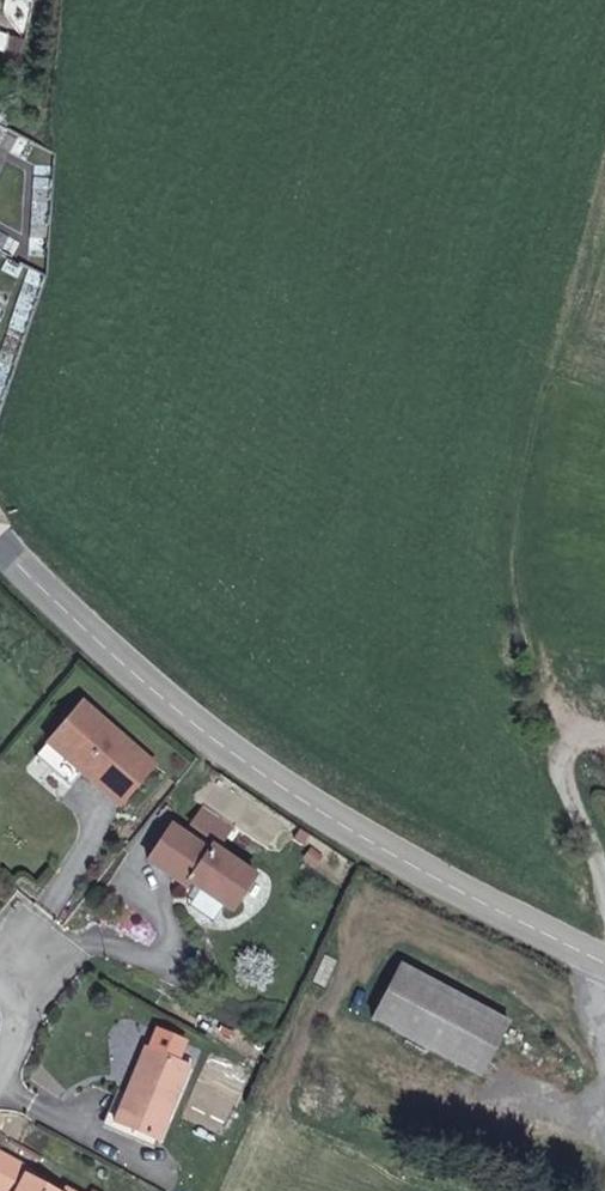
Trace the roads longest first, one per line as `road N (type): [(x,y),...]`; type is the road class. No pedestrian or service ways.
road 1 (tertiary): [(604,962),(436,879),(280,787),(156,691),(0,549)]

